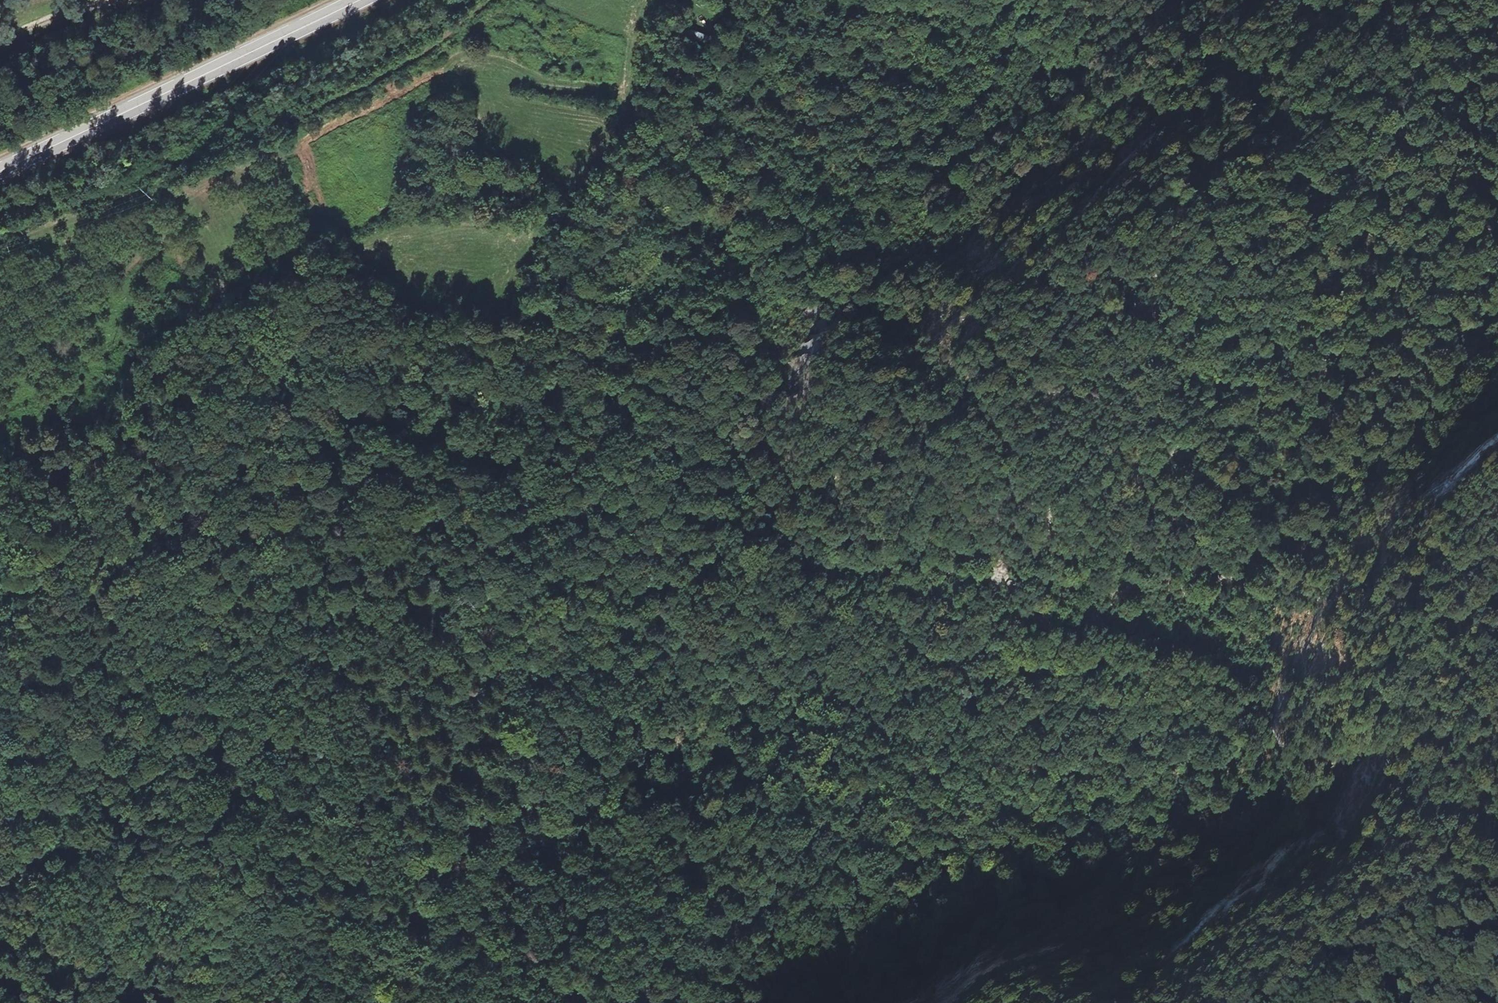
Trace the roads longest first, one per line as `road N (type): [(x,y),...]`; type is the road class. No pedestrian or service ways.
road 1 (track): [(0,236),(285,123),(427,51),(488,0)]
road 2 (primary): [(0,175),(361,0)]

